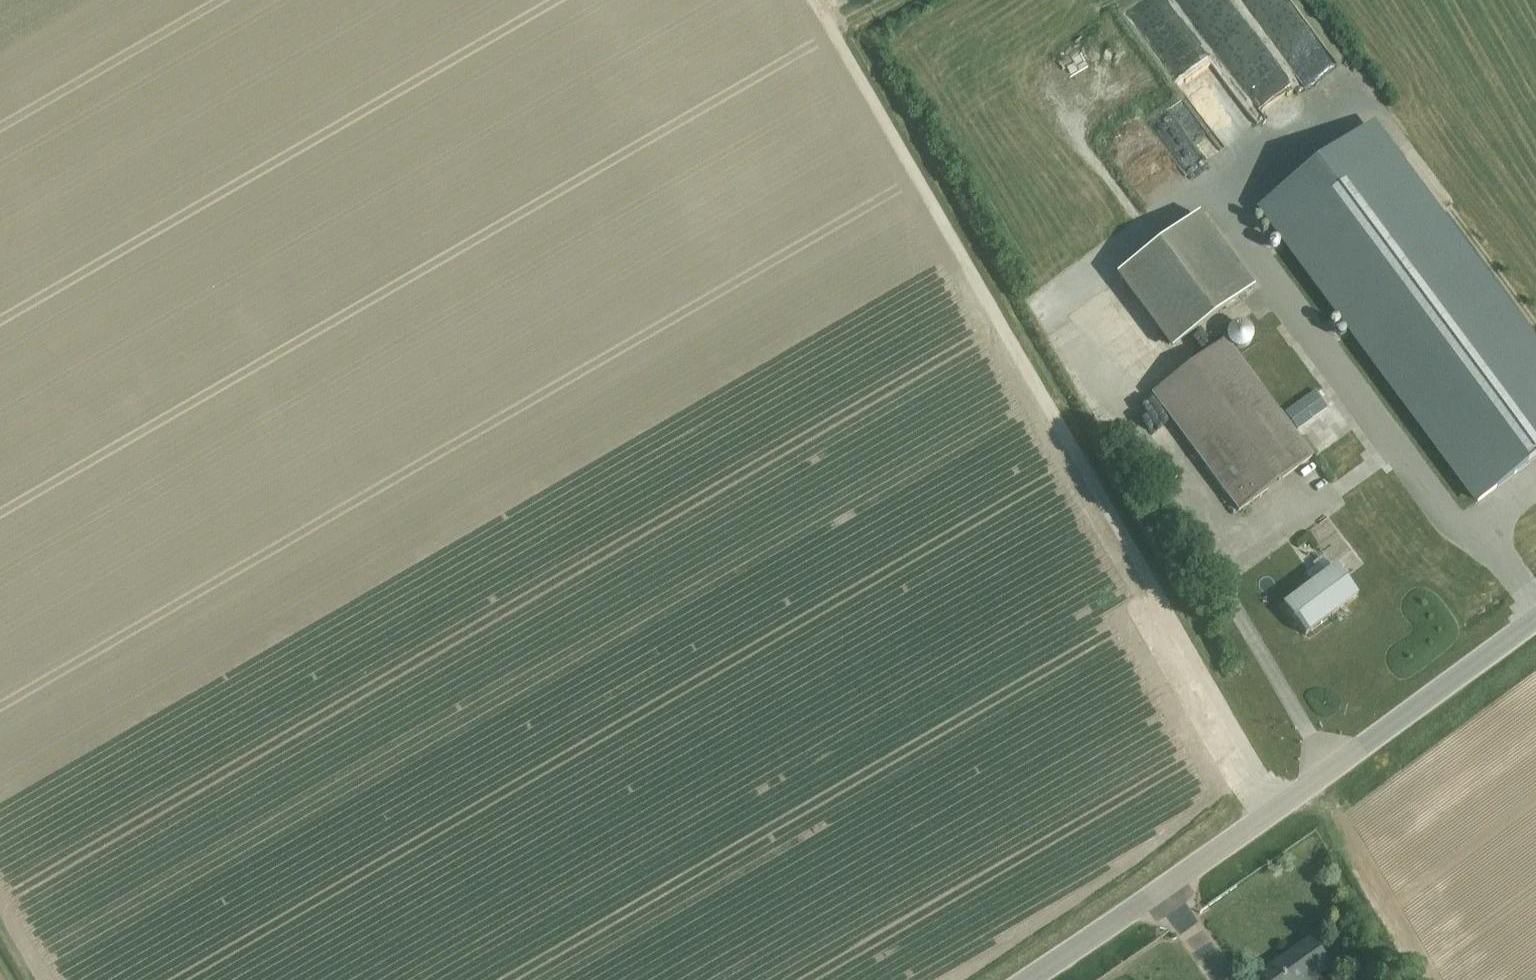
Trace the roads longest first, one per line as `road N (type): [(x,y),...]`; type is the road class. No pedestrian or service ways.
road 1 (unclassified): [(1020,979),(1161,889),(1535,616)]

